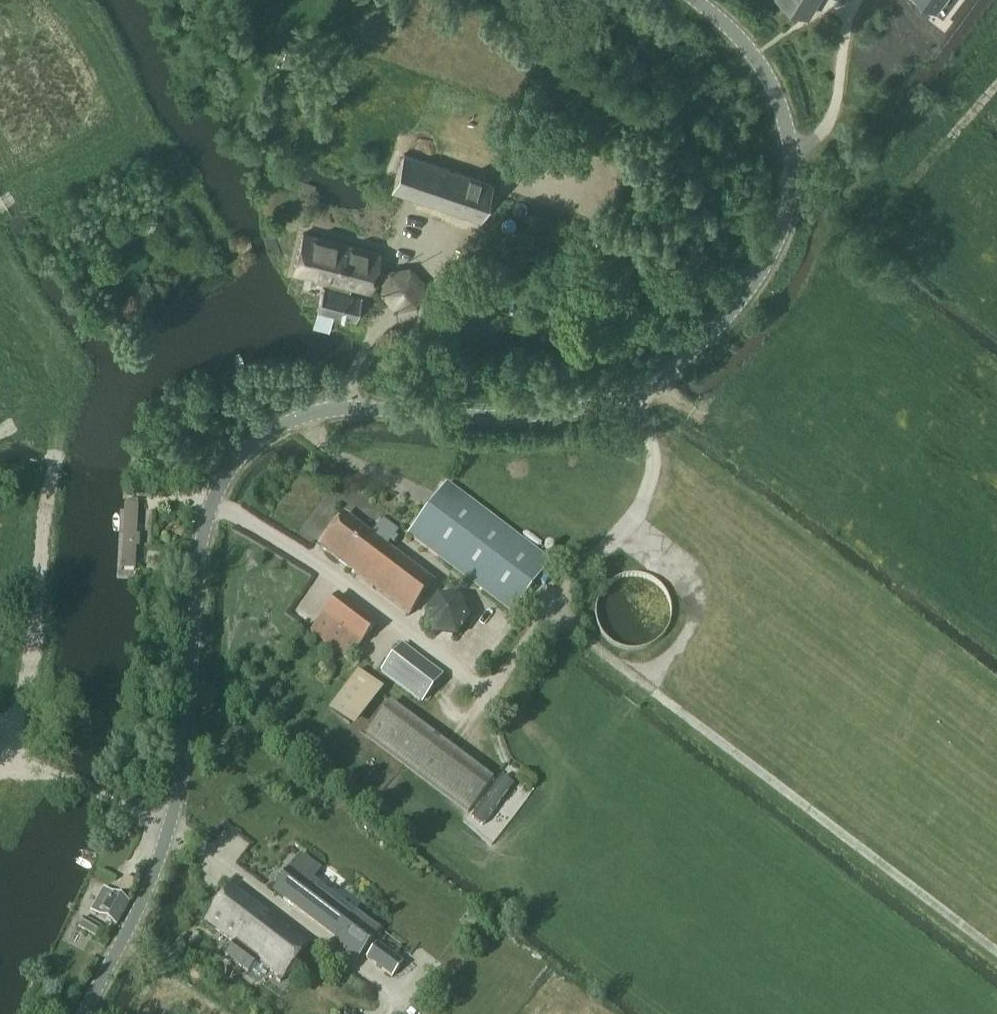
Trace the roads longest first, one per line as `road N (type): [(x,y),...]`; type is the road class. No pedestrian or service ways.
road 1 (unclassified): [(86,1013),(169,830),(185,763),(209,505),(245,453),(291,423),(342,410),(522,417),(635,391),(727,321),(775,245),(792,188),(786,118),(754,48),(693,0)]
road 2 (track): [(490,690),(548,616),(996,953)]
road 3 (track): [(548,616),(647,498),(653,449),(642,417),(649,393),(706,420),(903,548)]
road 4 (track): [(431,270),(387,240),(311,221),(249,248)]
road 5 (track): [(169,830),(47,772),(0,771)]

